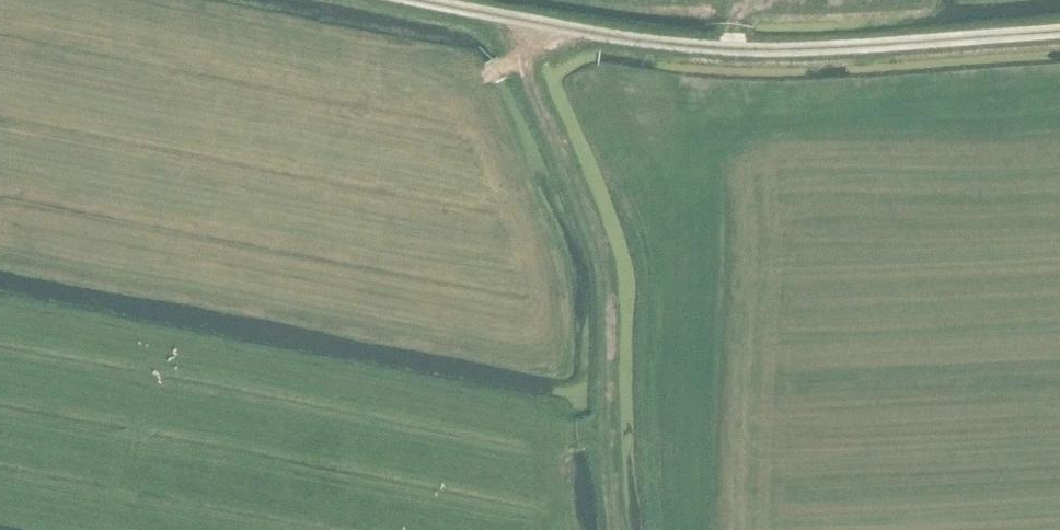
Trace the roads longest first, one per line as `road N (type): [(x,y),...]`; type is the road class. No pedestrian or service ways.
road 1 (track): [(616,529),(605,440),(603,264),(562,155)]
road 2 (track): [(562,155),(708,116),(725,97),(728,0)]
road 3 (track): [(412,0),(496,22),(562,155)]

